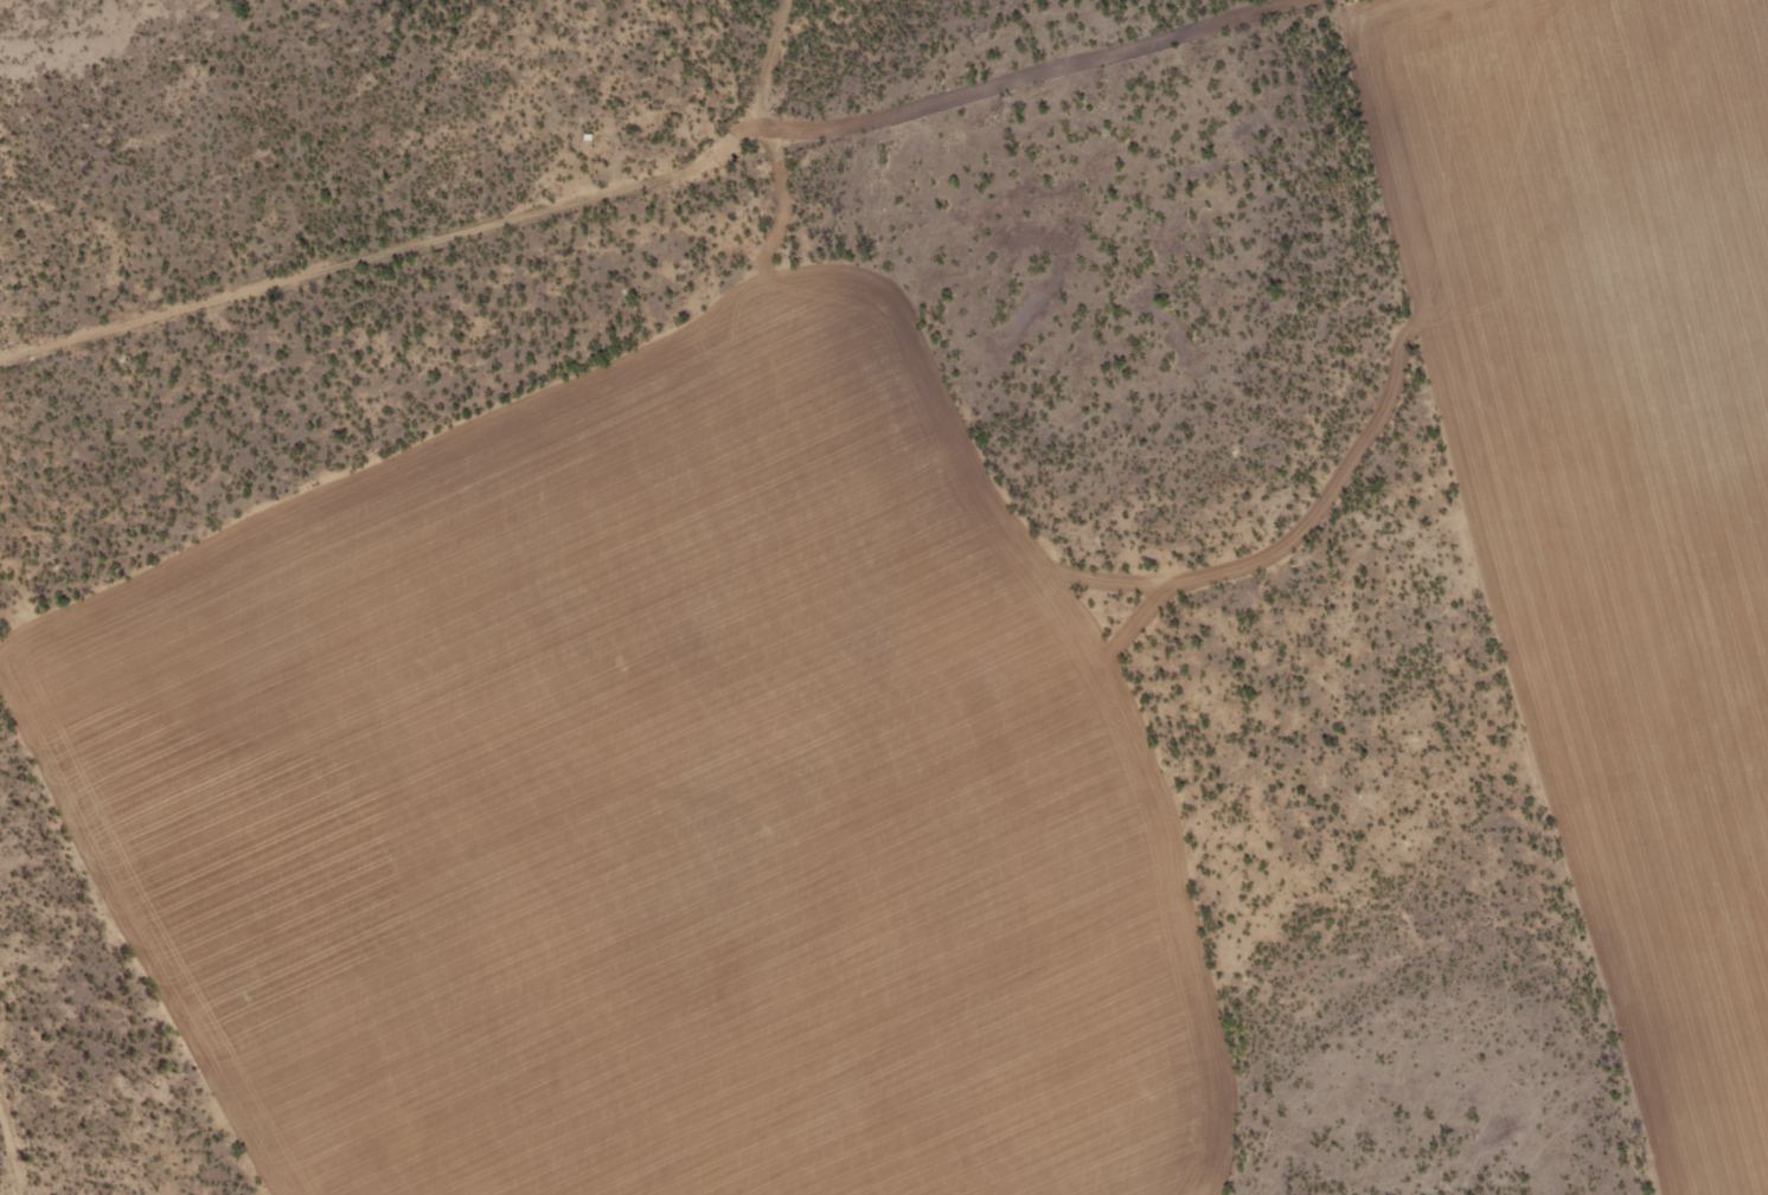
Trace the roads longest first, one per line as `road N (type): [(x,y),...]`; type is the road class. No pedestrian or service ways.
road 1 (track): [(71,1194),(0,903)]

